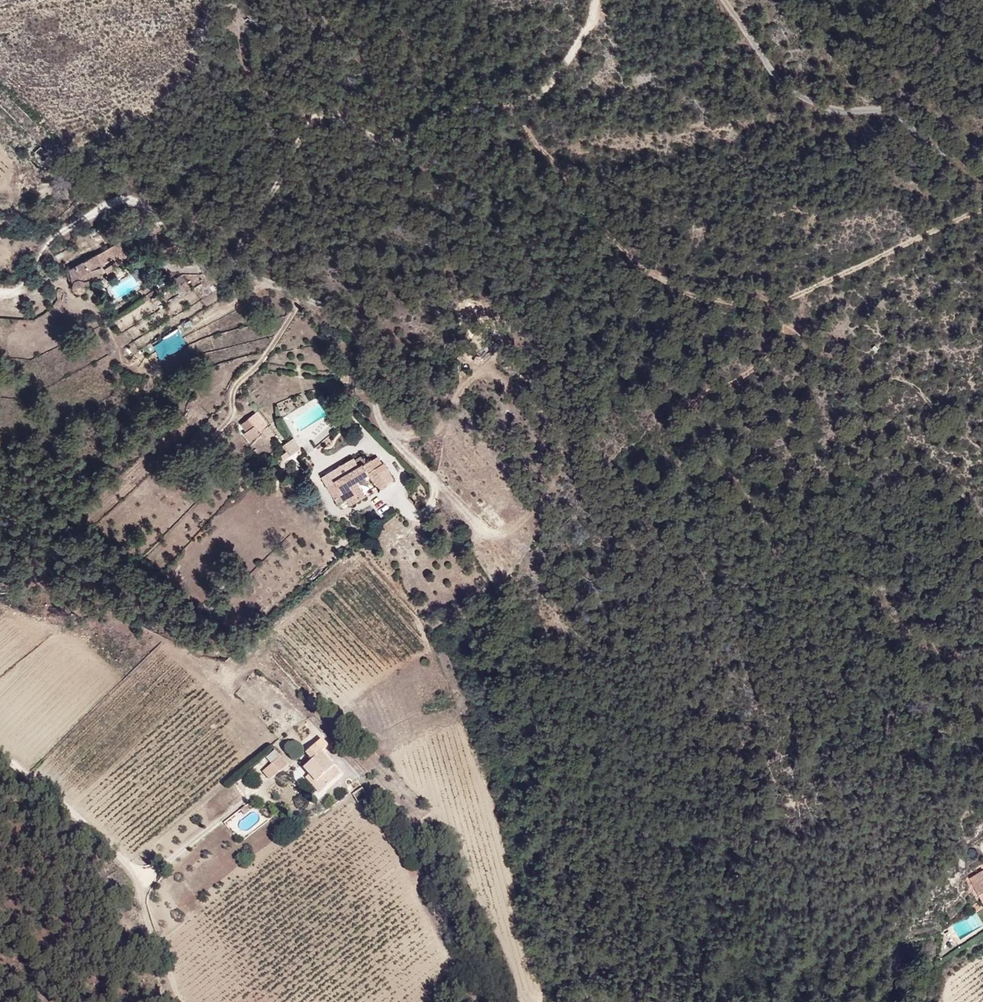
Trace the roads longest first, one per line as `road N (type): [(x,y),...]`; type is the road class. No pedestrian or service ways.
road 1 (track): [(982,211),(775,310)]

